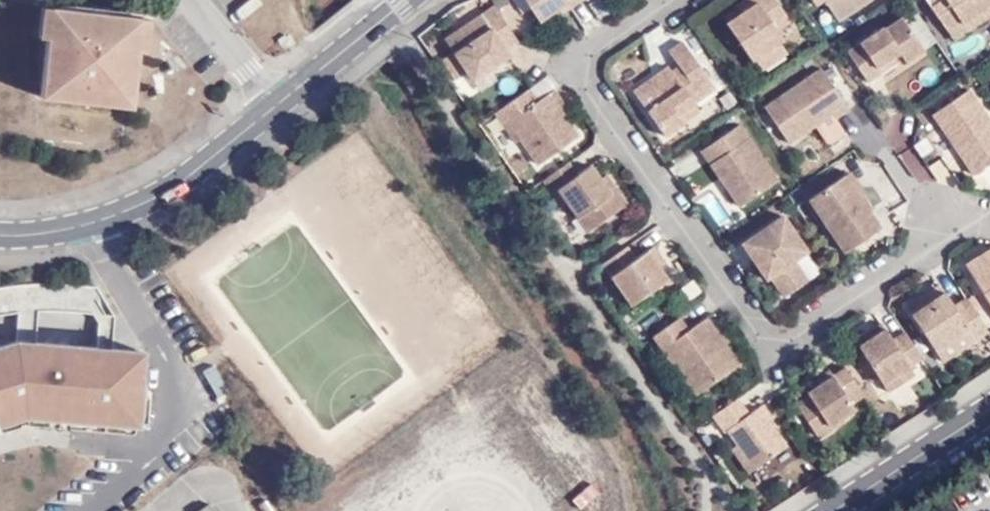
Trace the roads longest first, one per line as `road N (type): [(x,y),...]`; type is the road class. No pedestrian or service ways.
road 1 (residential): [(675,0),(577,67),(771,363),(978,228)]
road 2 (residential): [(90,222),(178,183),(405,0)]
road 3 (residential): [(115,465),(179,418),(151,334),(90,222)]
road 4 (residential): [(833,510),(989,412)]

